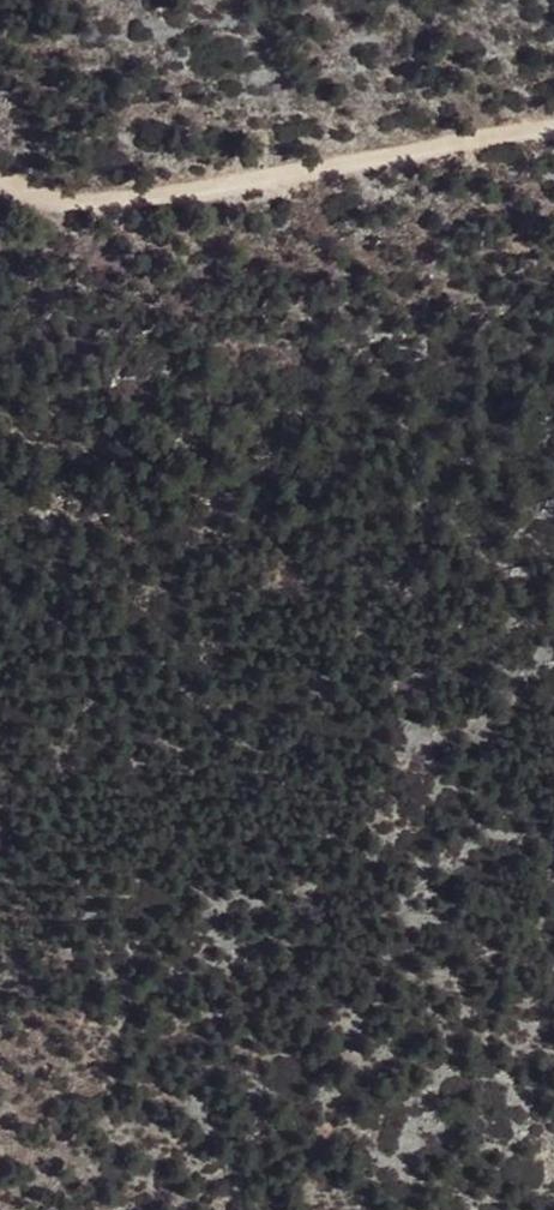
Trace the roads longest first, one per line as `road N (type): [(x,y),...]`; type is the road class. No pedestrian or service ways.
road 1 (track): [(0,176),(84,202),(553,125)]

